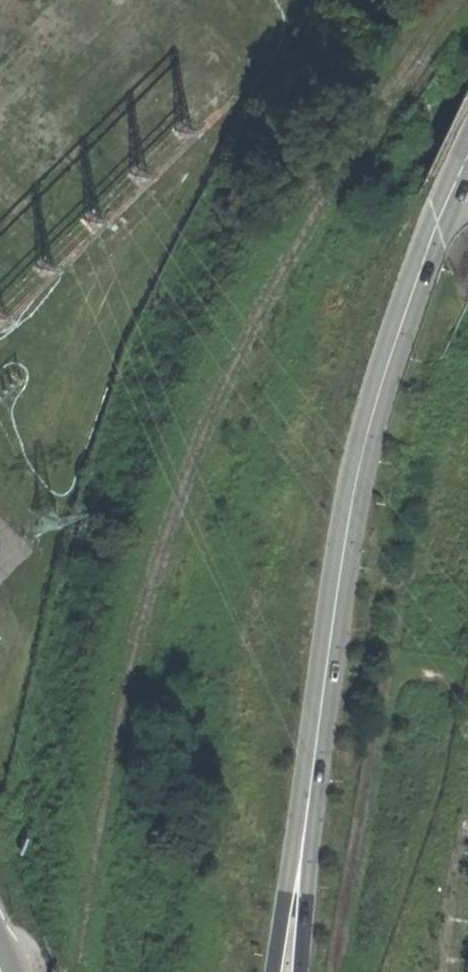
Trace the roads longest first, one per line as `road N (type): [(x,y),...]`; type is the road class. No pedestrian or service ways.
road 1 (secondary): [(446,201),(360,459),(287,971)]

